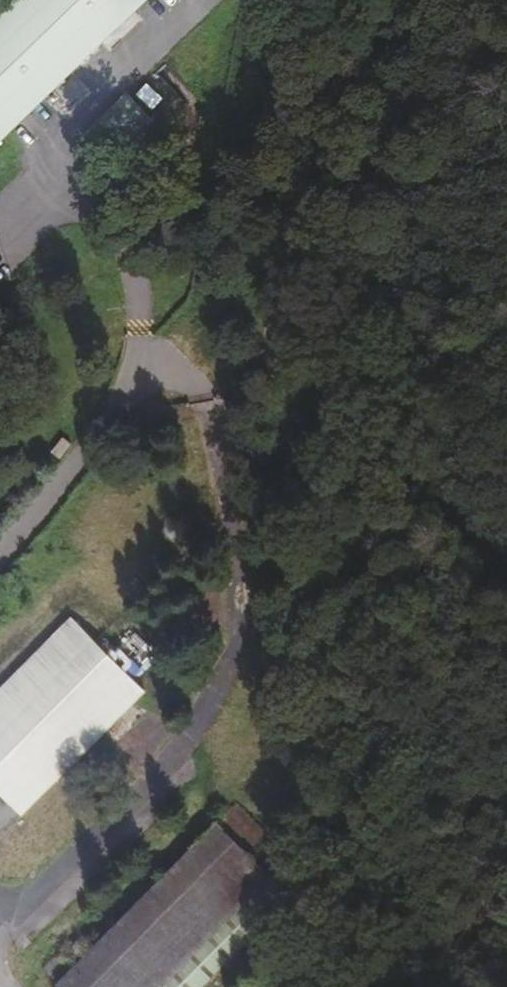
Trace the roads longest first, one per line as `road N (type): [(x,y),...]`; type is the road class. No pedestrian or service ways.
road 1 (track): [(160,363),(267,343),(277,285),(303,215),(398,0)]
road 2 (residential): [(0,553),(160,363)]

